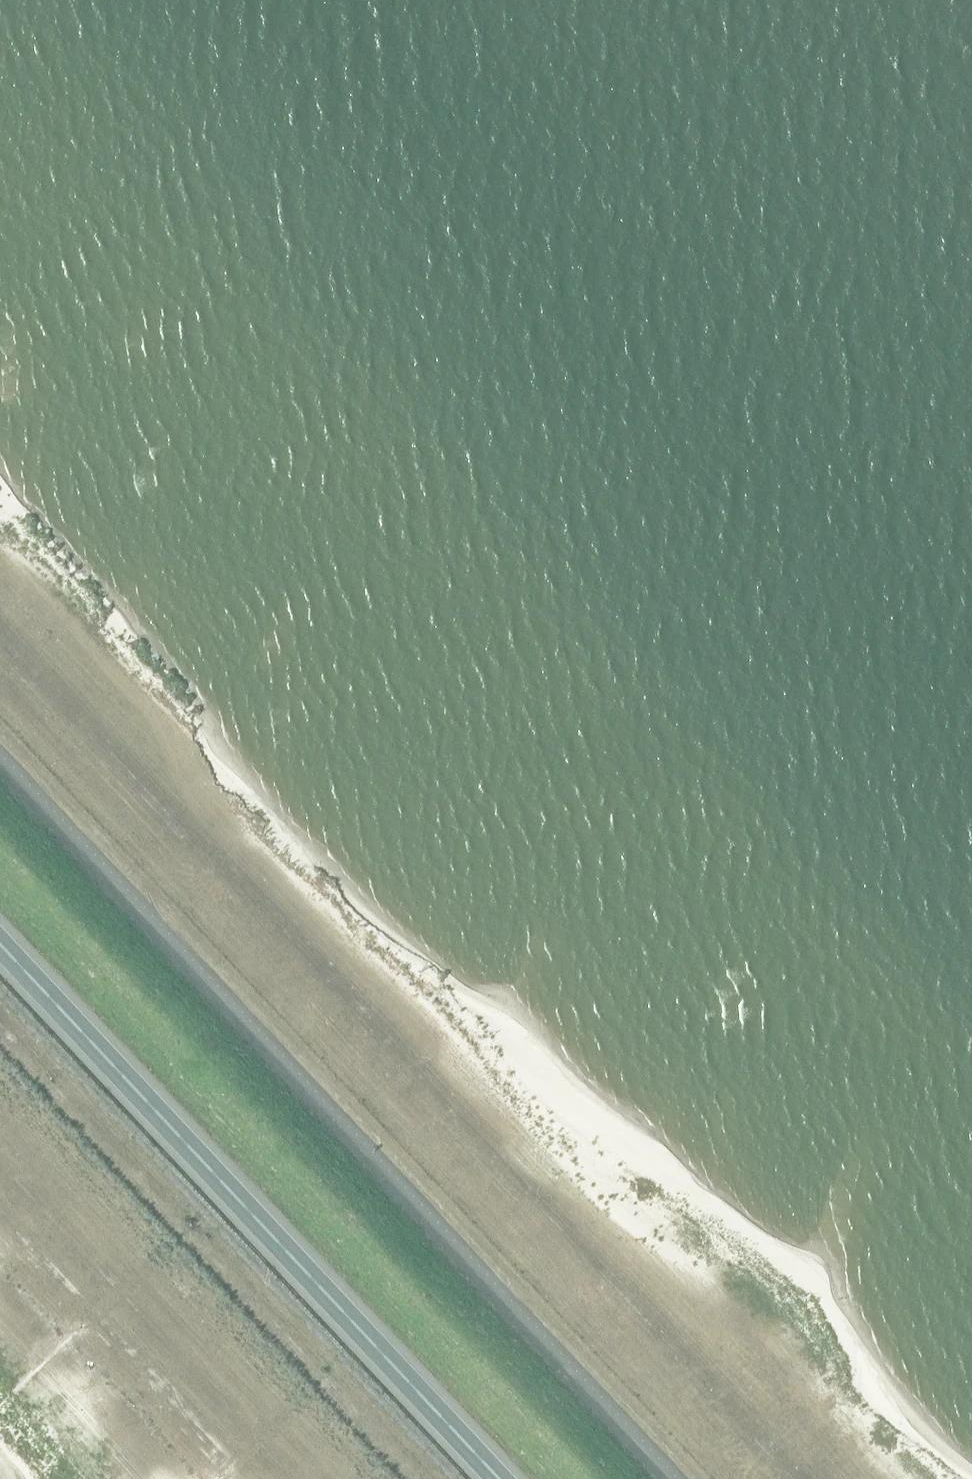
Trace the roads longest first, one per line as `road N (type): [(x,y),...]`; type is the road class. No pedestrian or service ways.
road 1 (trunk): [(497,1478),(0,947)]

